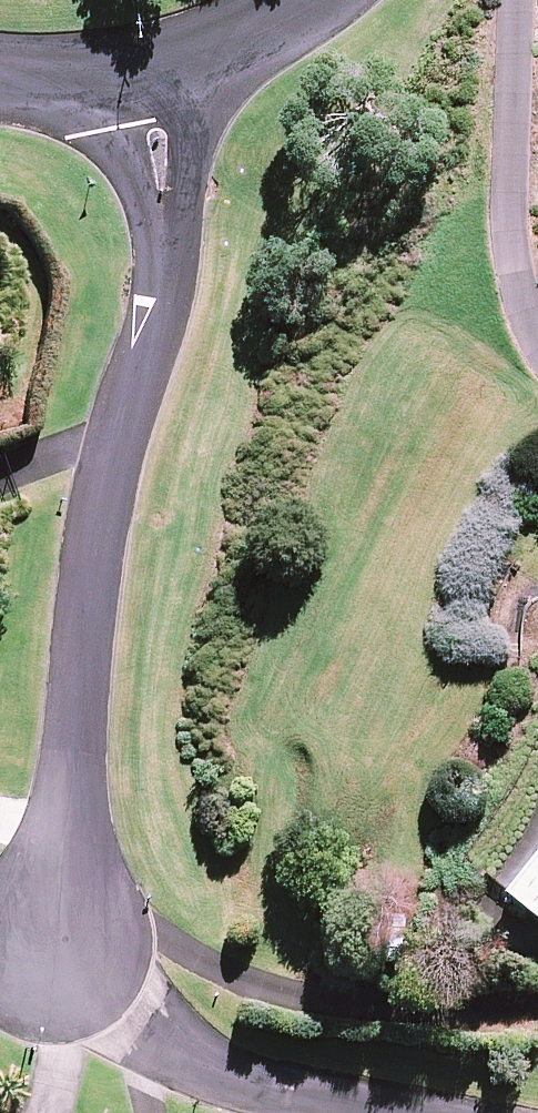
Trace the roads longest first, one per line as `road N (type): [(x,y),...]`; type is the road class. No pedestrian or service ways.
road 1 (residential): [(61,974),(97,490),(155,311),(169,200),(158,124),(140,72)]
road 2 (residential): [(378,1112),(301,1100),(235,1071),(181,1030),(61,974)]
road 3 (residential): [(316,0),(140,72)]
road 4 (residential): [(140,72),(0,74)]

